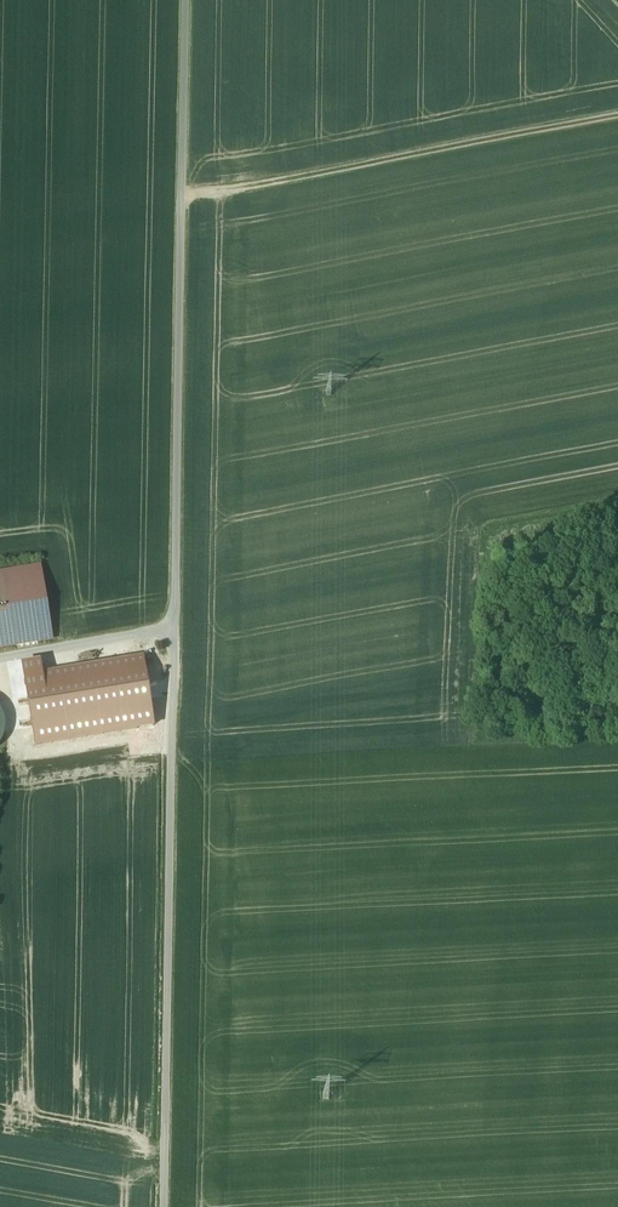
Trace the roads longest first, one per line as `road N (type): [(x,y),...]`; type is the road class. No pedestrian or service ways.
road 1 (unclassified): [(159,1206),(157,627),(172,0)]

